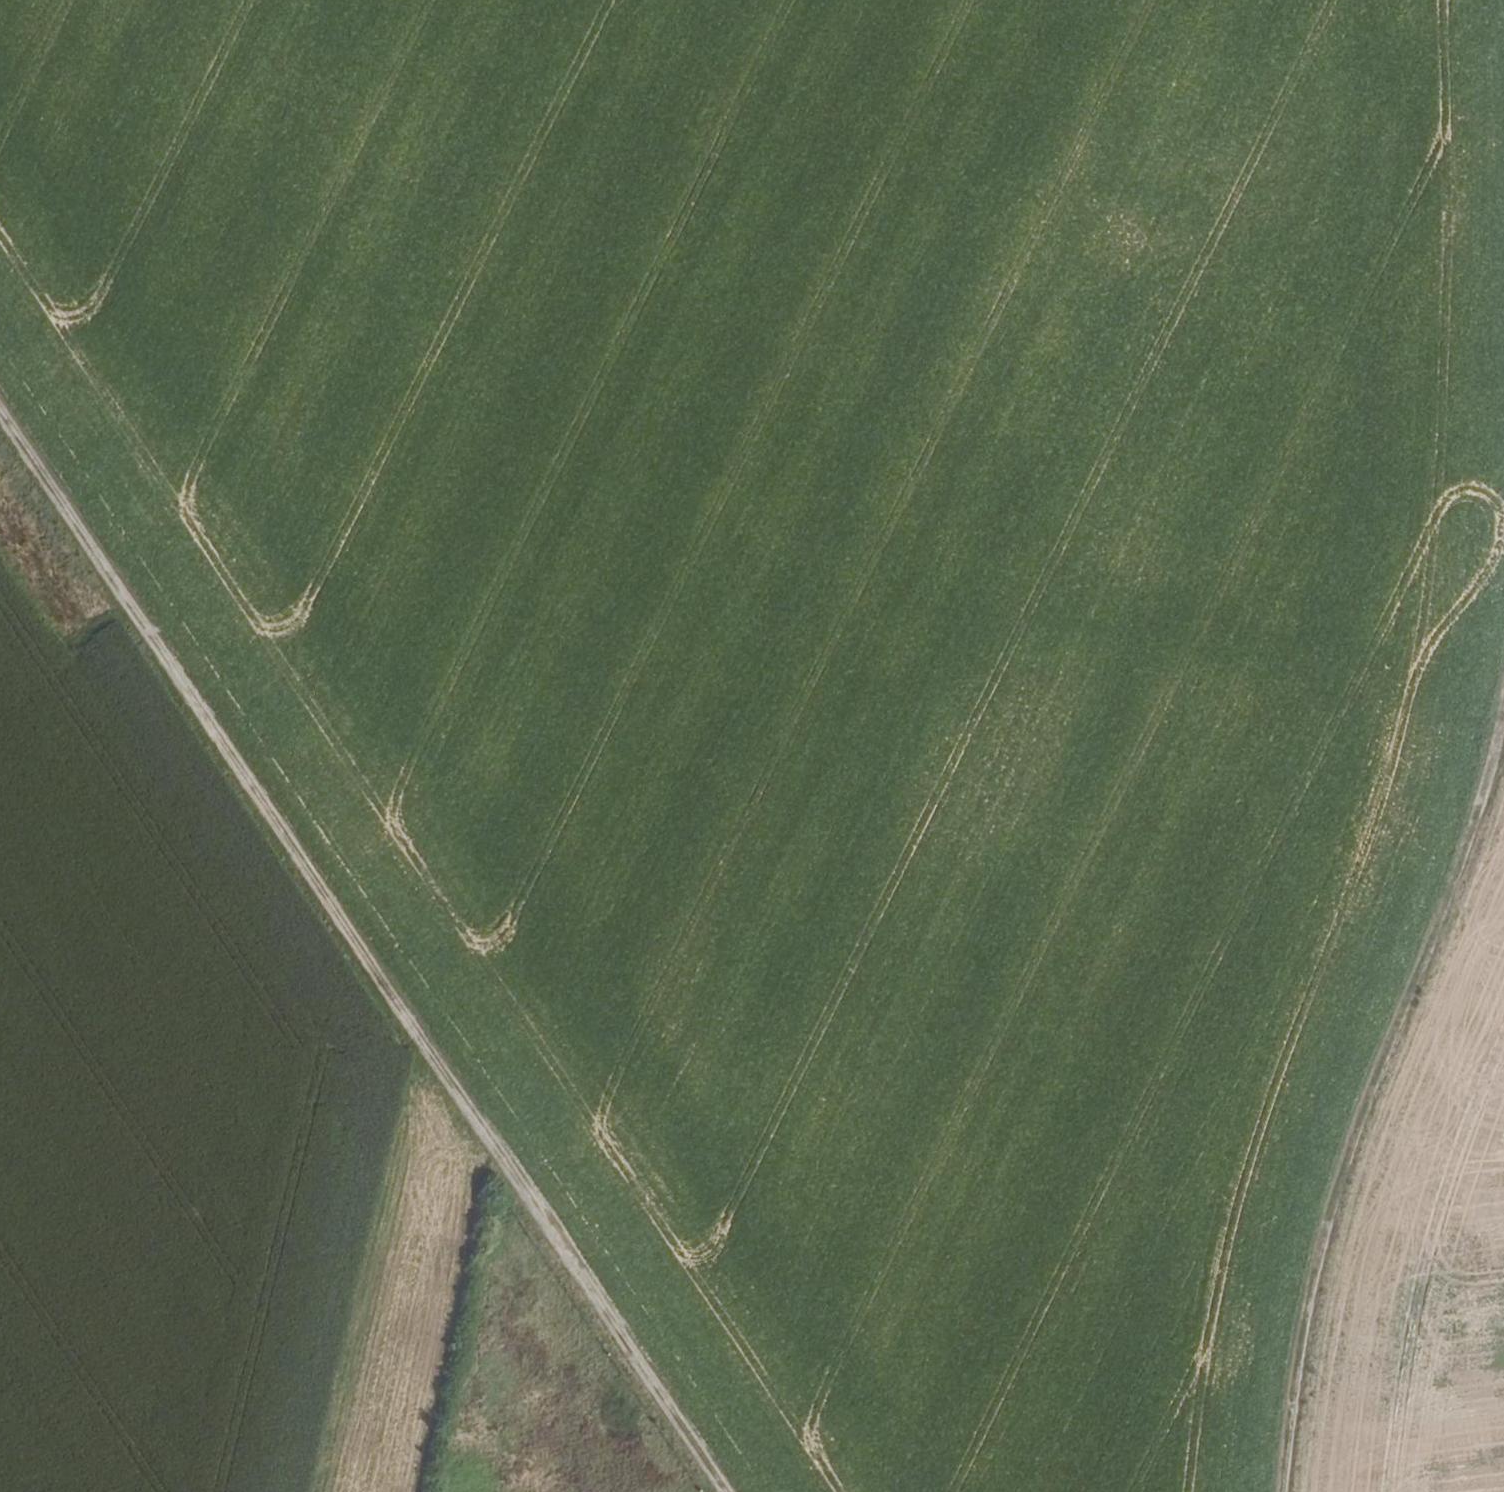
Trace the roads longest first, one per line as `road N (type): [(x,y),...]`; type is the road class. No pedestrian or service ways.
road 1 (track): [(0,406),(728,1491)]
road 2 (track): [(1503,685),(1491,767),(1387,1048),(1326,1252),(1297,1491)]

